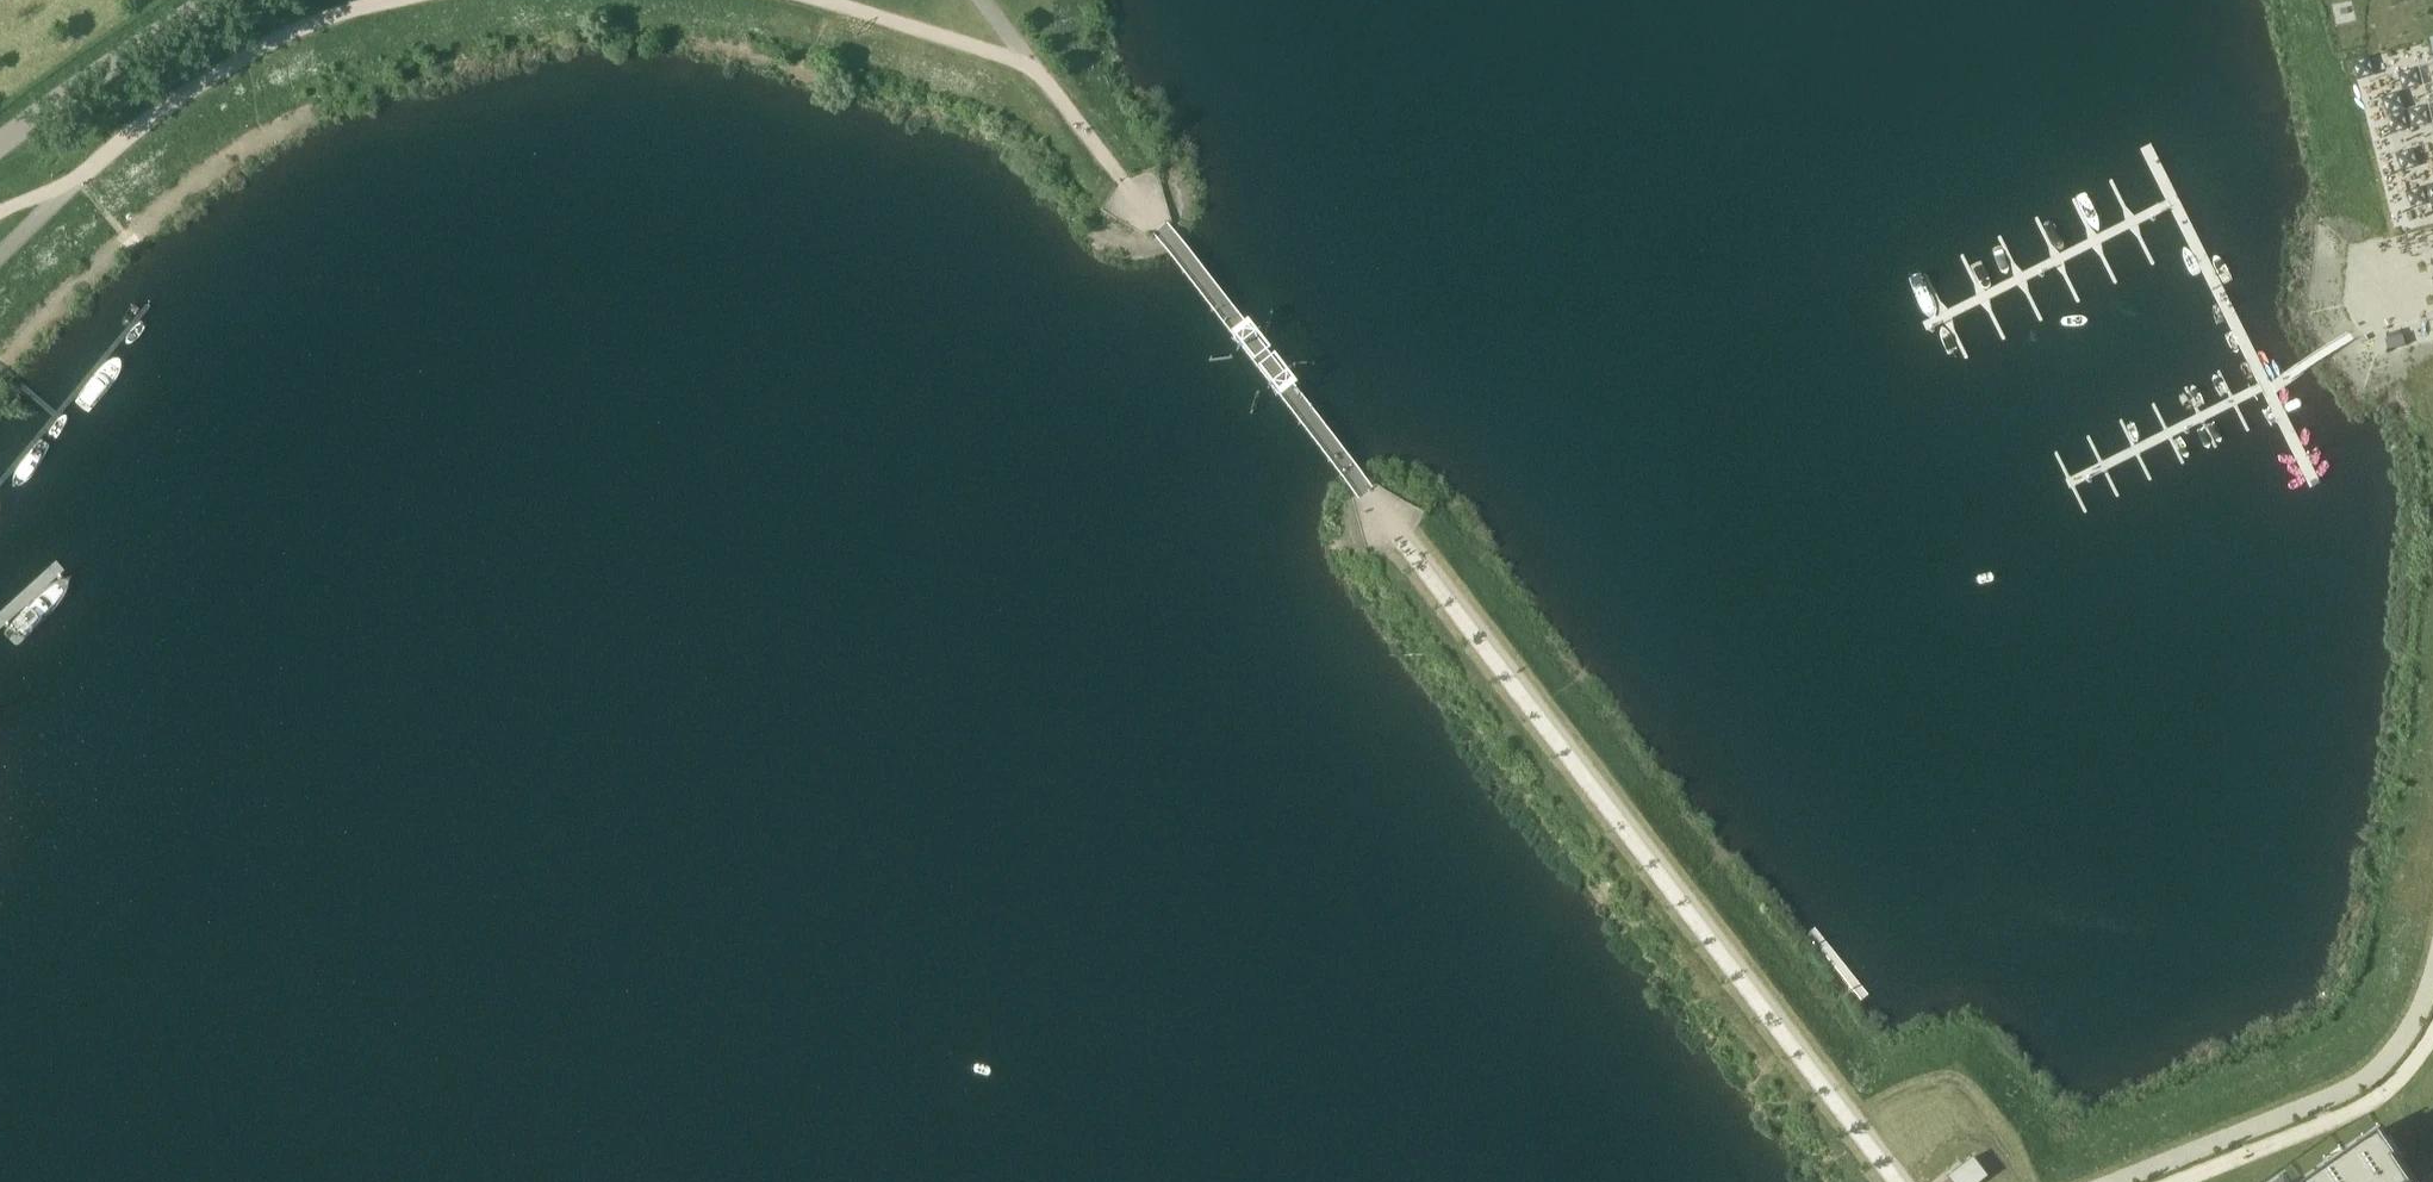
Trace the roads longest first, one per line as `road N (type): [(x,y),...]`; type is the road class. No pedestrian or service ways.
road 1 (unclassified): [(0,142),(205,0)]

